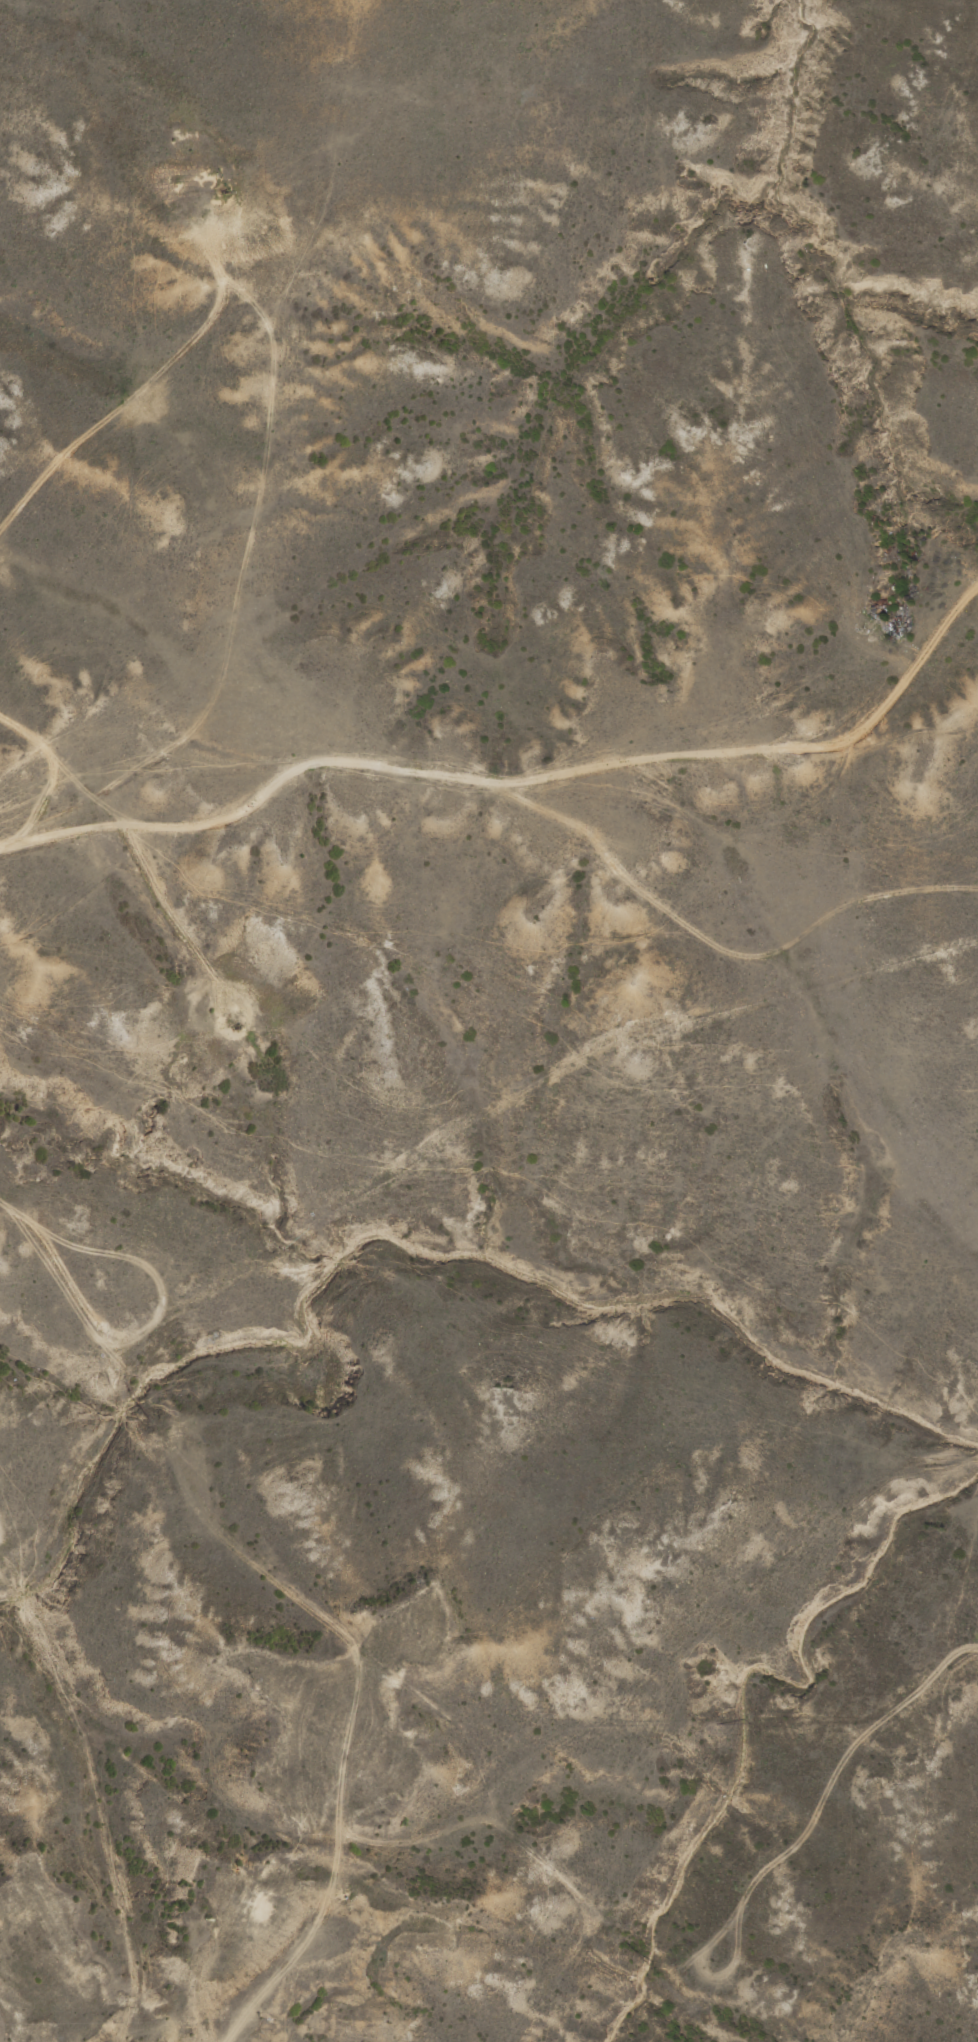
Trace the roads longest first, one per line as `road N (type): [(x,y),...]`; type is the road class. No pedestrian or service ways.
road 1 (residential): [(0,847),(128,798),(738,735),(821,709),(884,651),(977,493)]

